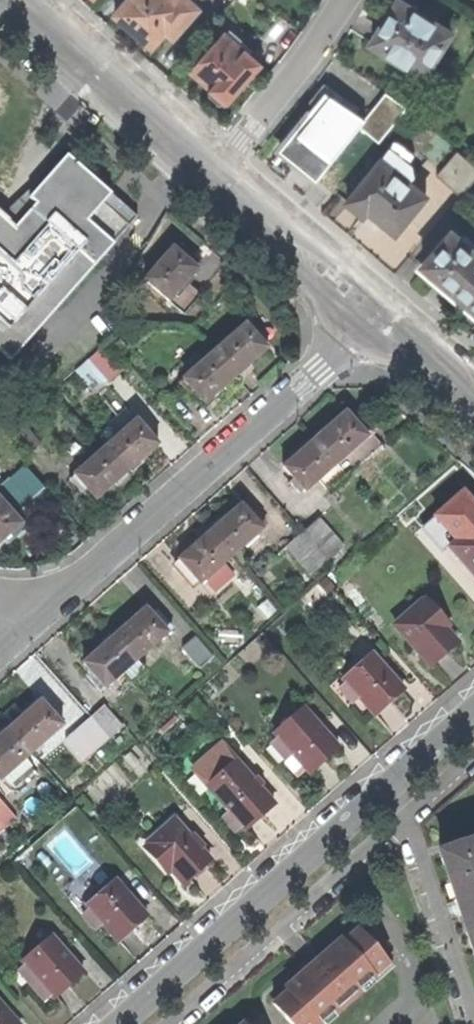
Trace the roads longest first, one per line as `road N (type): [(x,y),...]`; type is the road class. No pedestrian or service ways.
road 1 (residential): [(120,1023),(473,714)]
road 2 (residential): [(55,606),(382,314)]
road 3 (unclassified): [(167,1023),(473,758)]
road 4 (secondary): [(27,0),(215,174)]
road 5 (residential): [(215,174),(347,0)]
road 6 (secondary): [(215,174),(382,314)]
road 7 (secondary): [(382,314),(473,395)]

